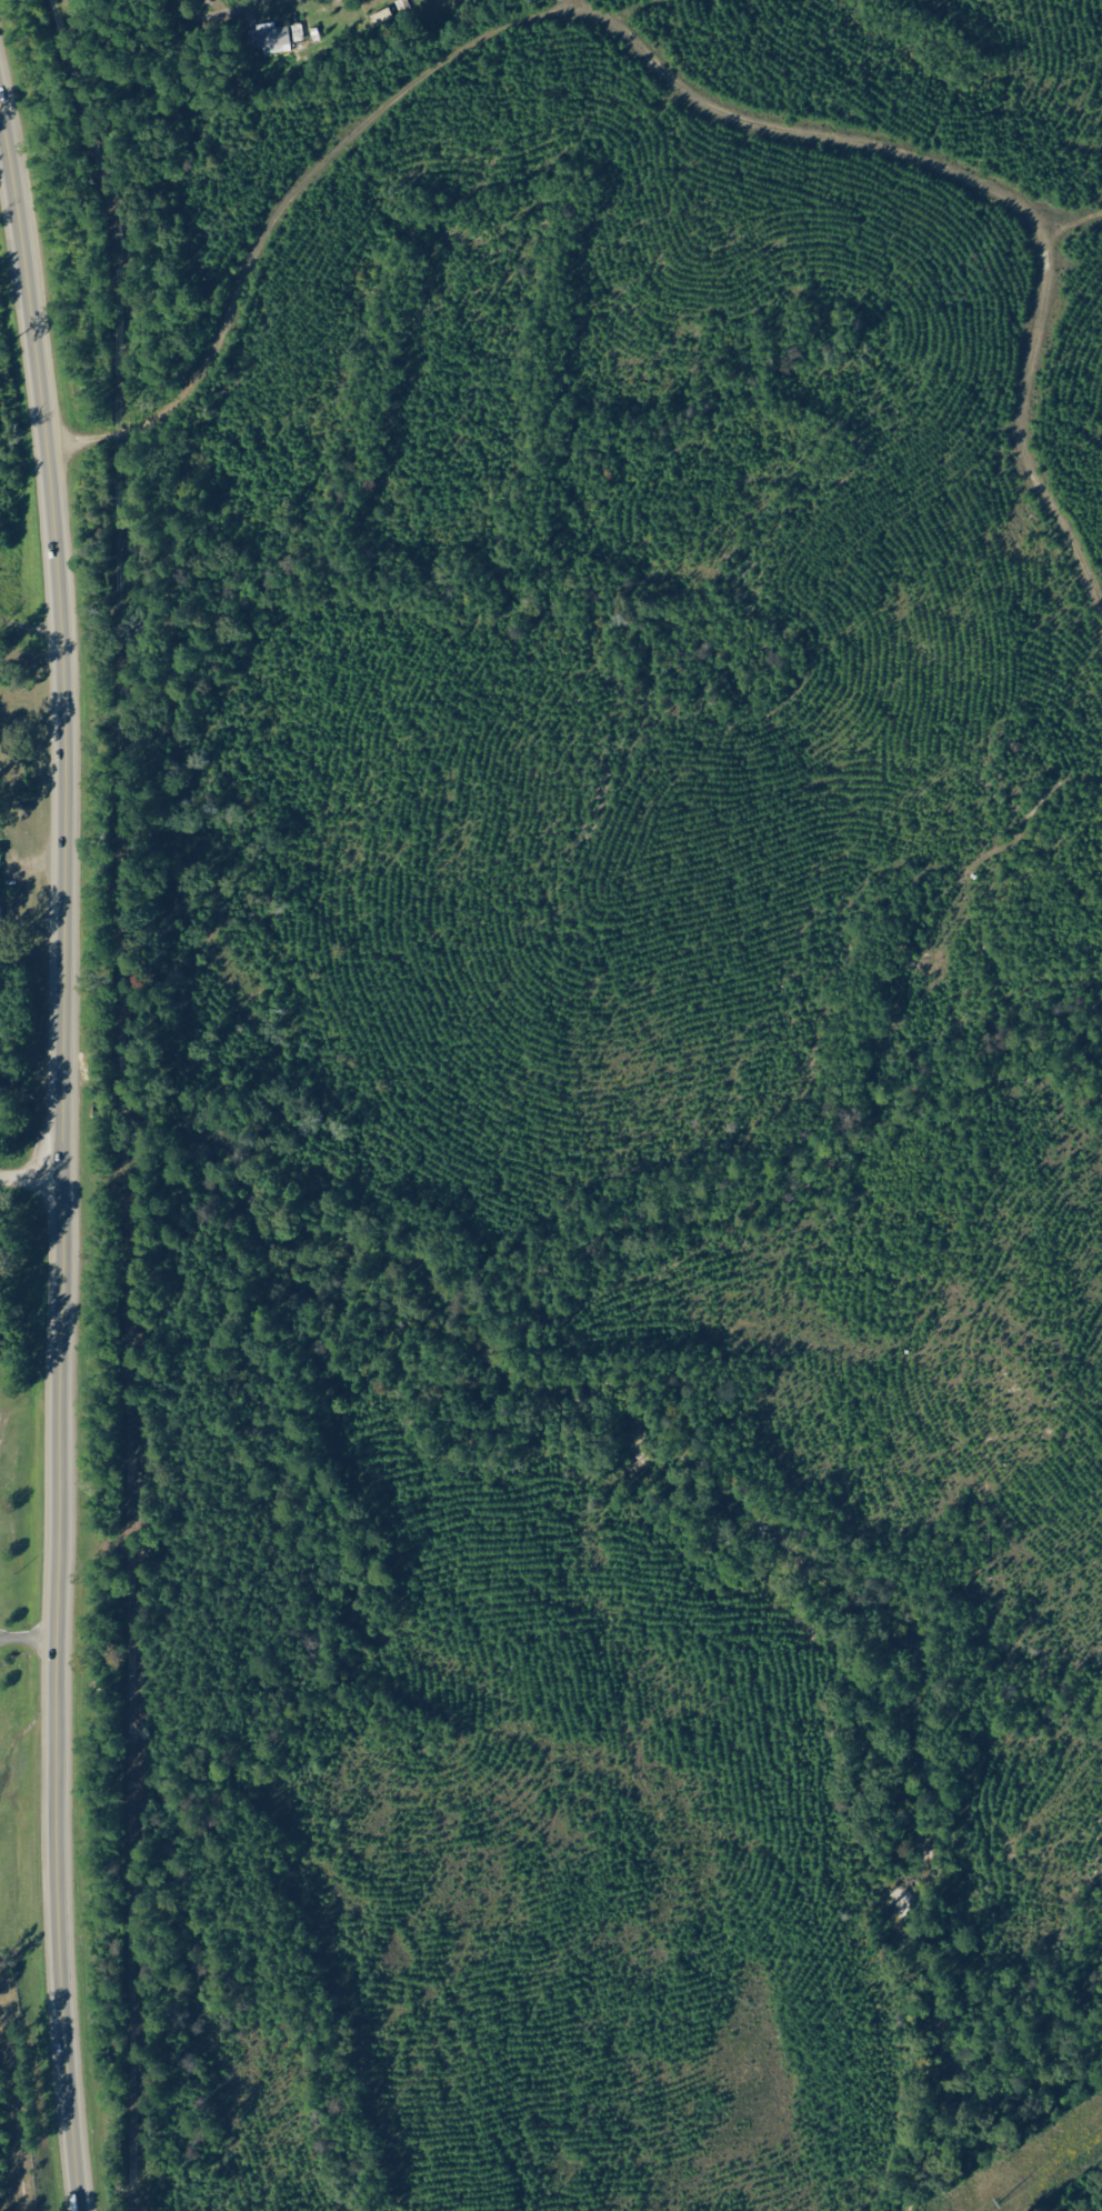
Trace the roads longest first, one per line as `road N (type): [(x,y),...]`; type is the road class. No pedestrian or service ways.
road 1 (trunk): [(0,121),(63,591),(52,1743),(62,2047),(79,2210)]

